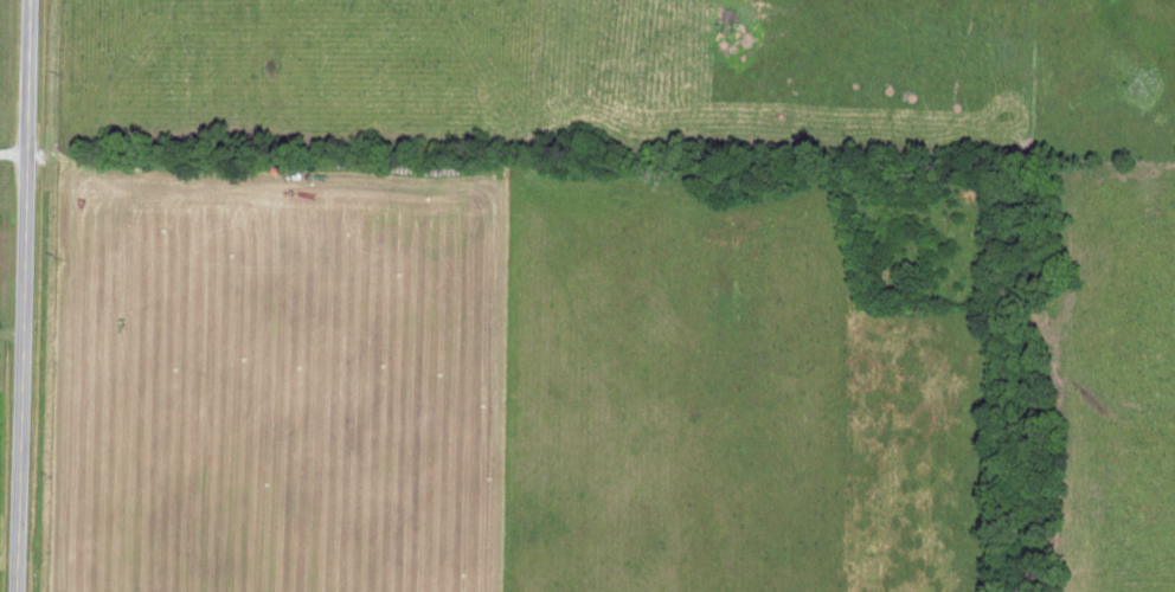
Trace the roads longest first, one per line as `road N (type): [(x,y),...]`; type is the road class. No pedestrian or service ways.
road 1 (tertiary): [(15,591),(27,0)]

